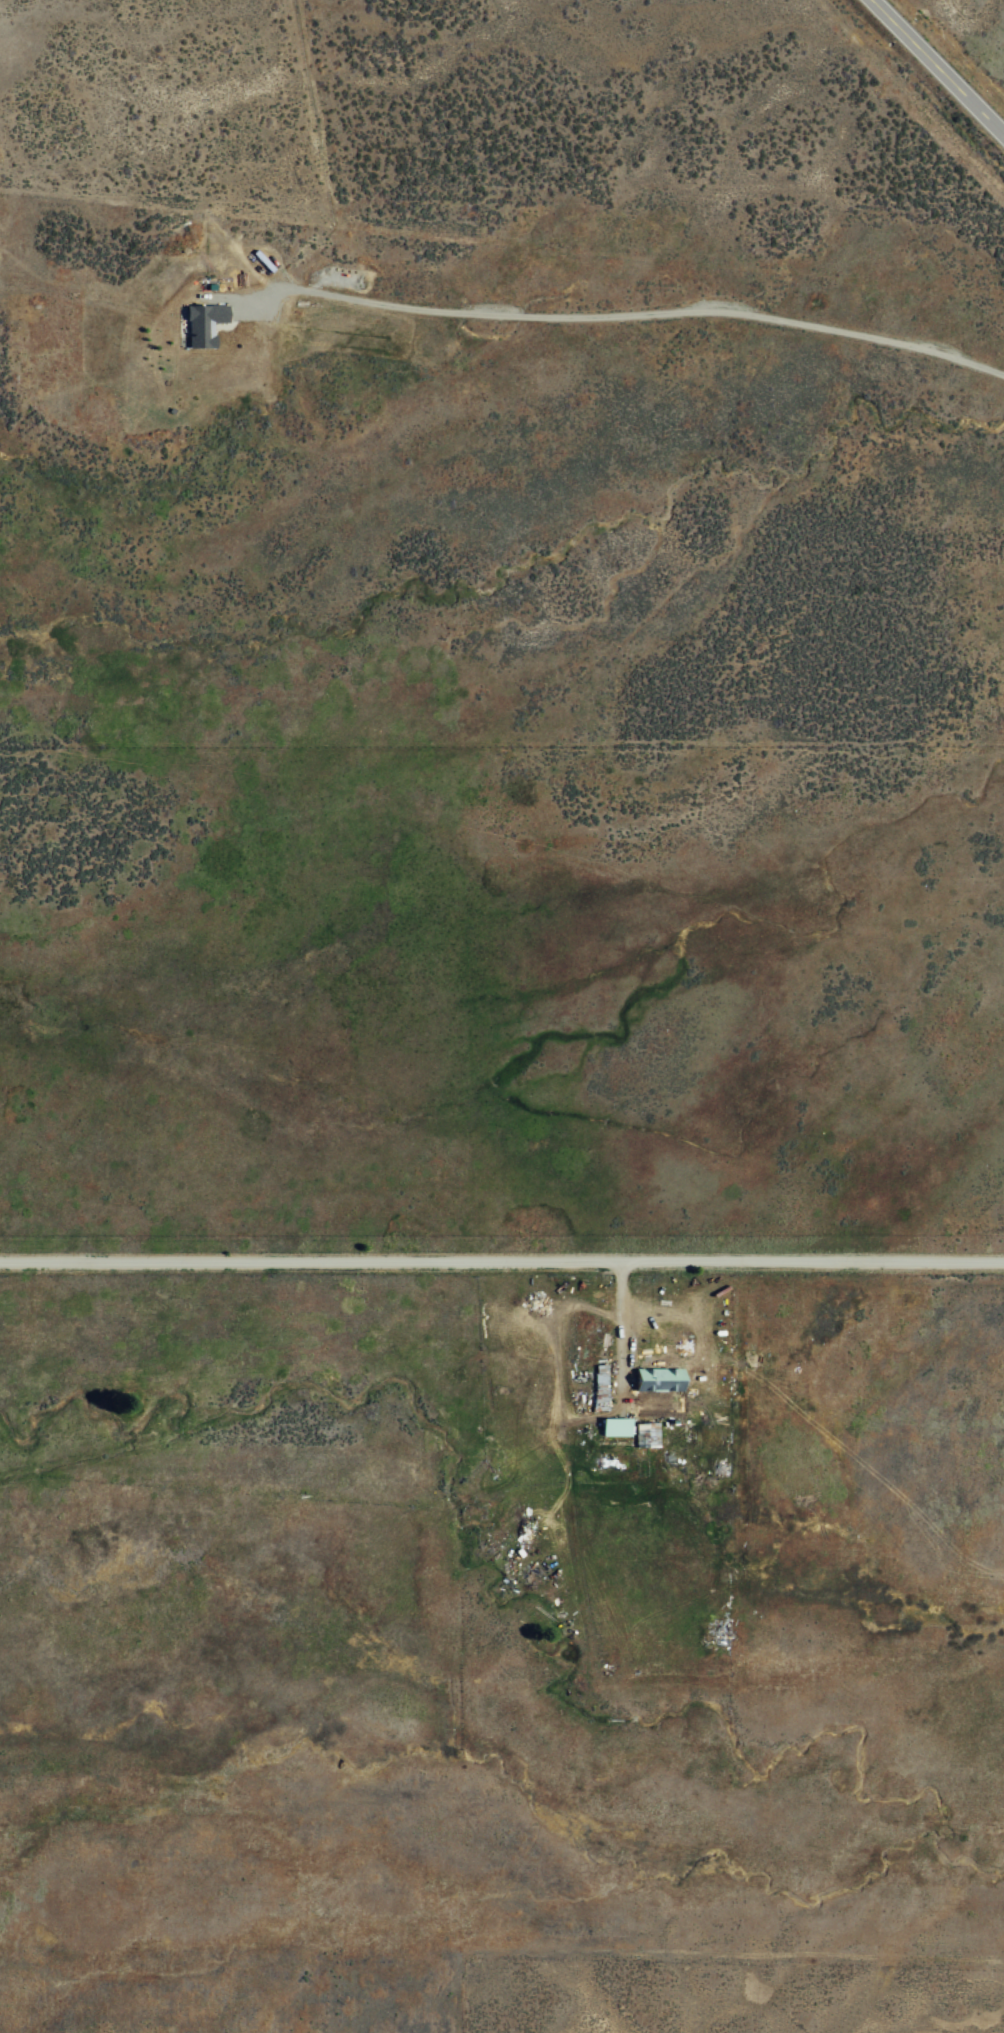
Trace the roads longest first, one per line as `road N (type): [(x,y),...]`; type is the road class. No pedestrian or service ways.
road 1 (residential): [(1003,1263),(0,1260)]
road 2 (secondary): [(1003,170),(838,0)]

